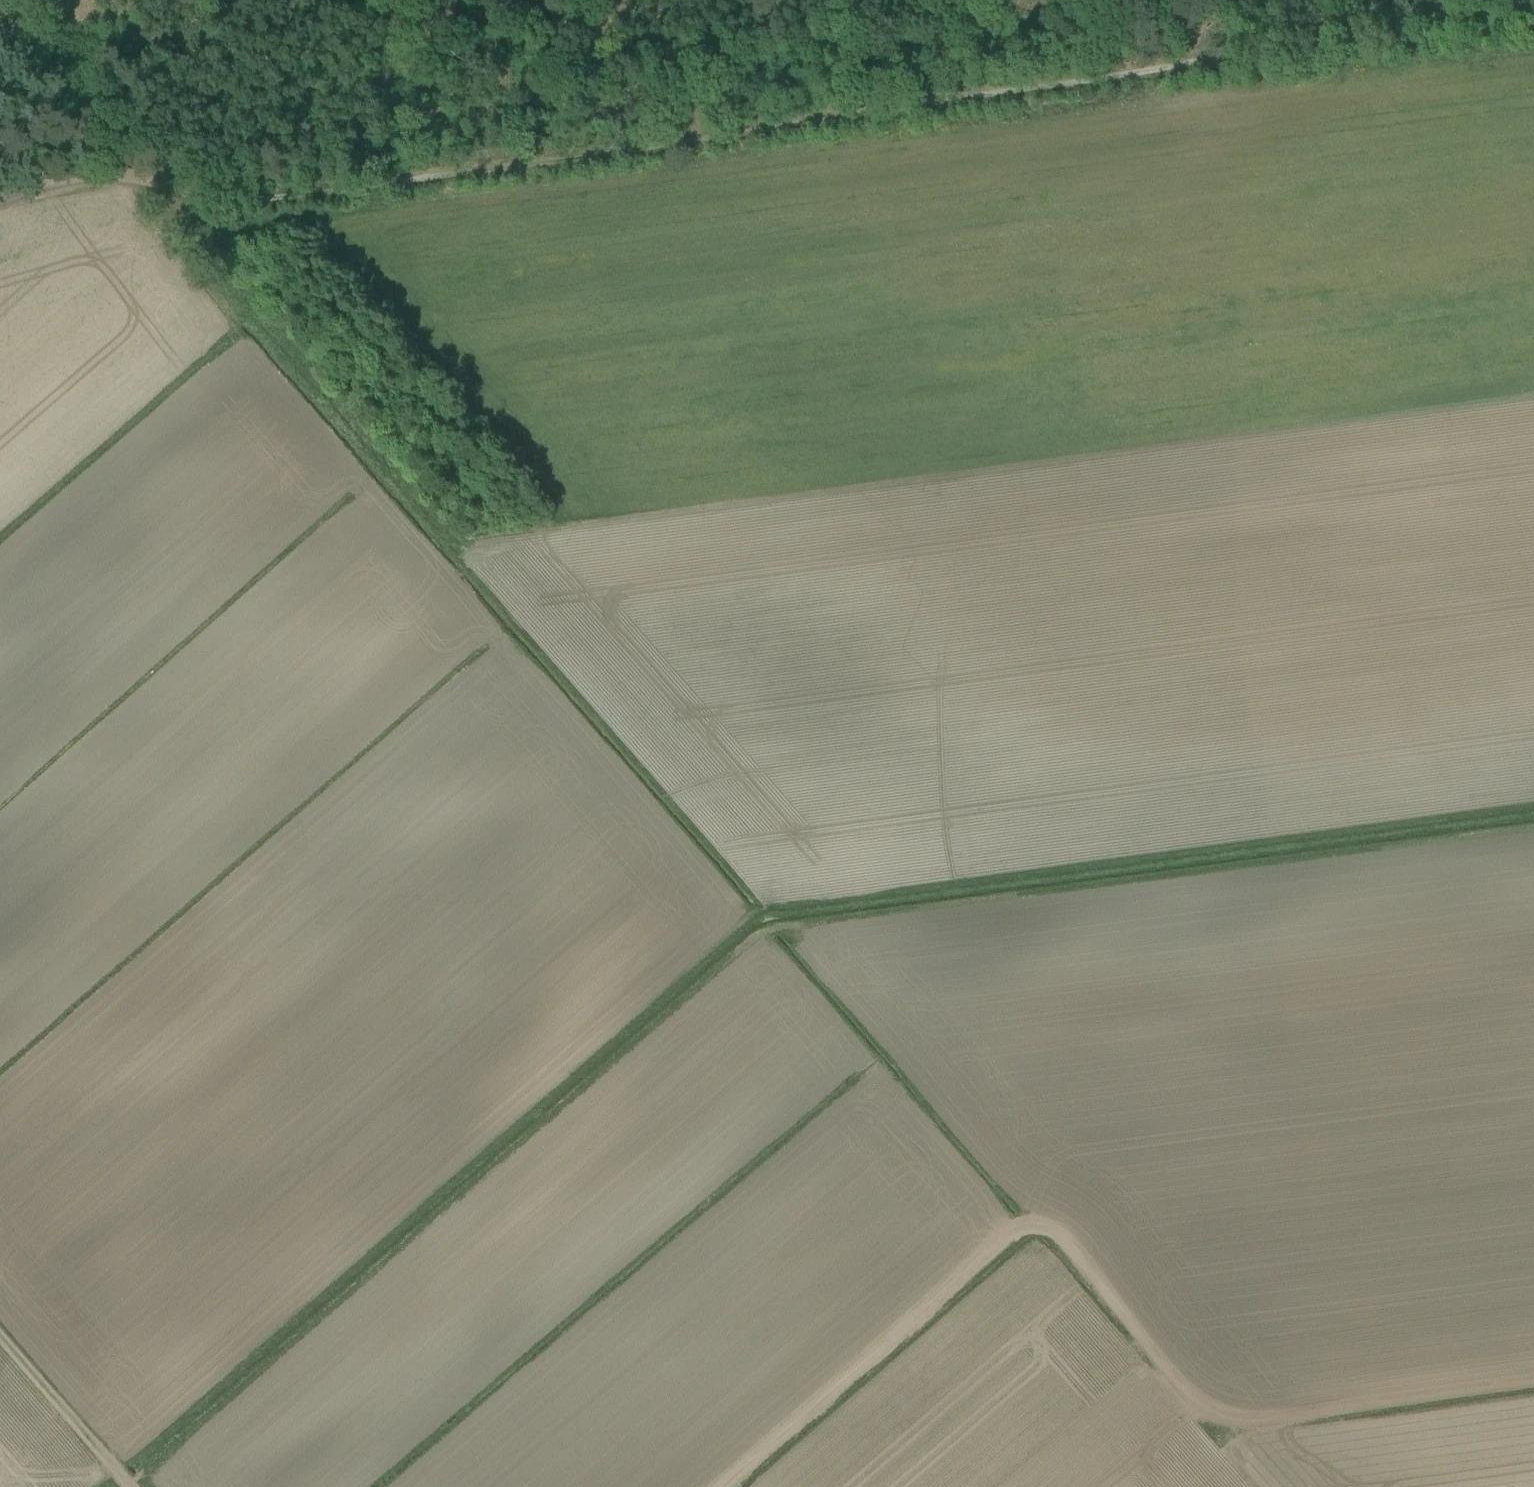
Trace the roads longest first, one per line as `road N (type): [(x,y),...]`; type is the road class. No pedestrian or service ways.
road 1 (track): [(0,203),(103,174),(240,205),(1151,74),(1318,32),(1392,0)]

